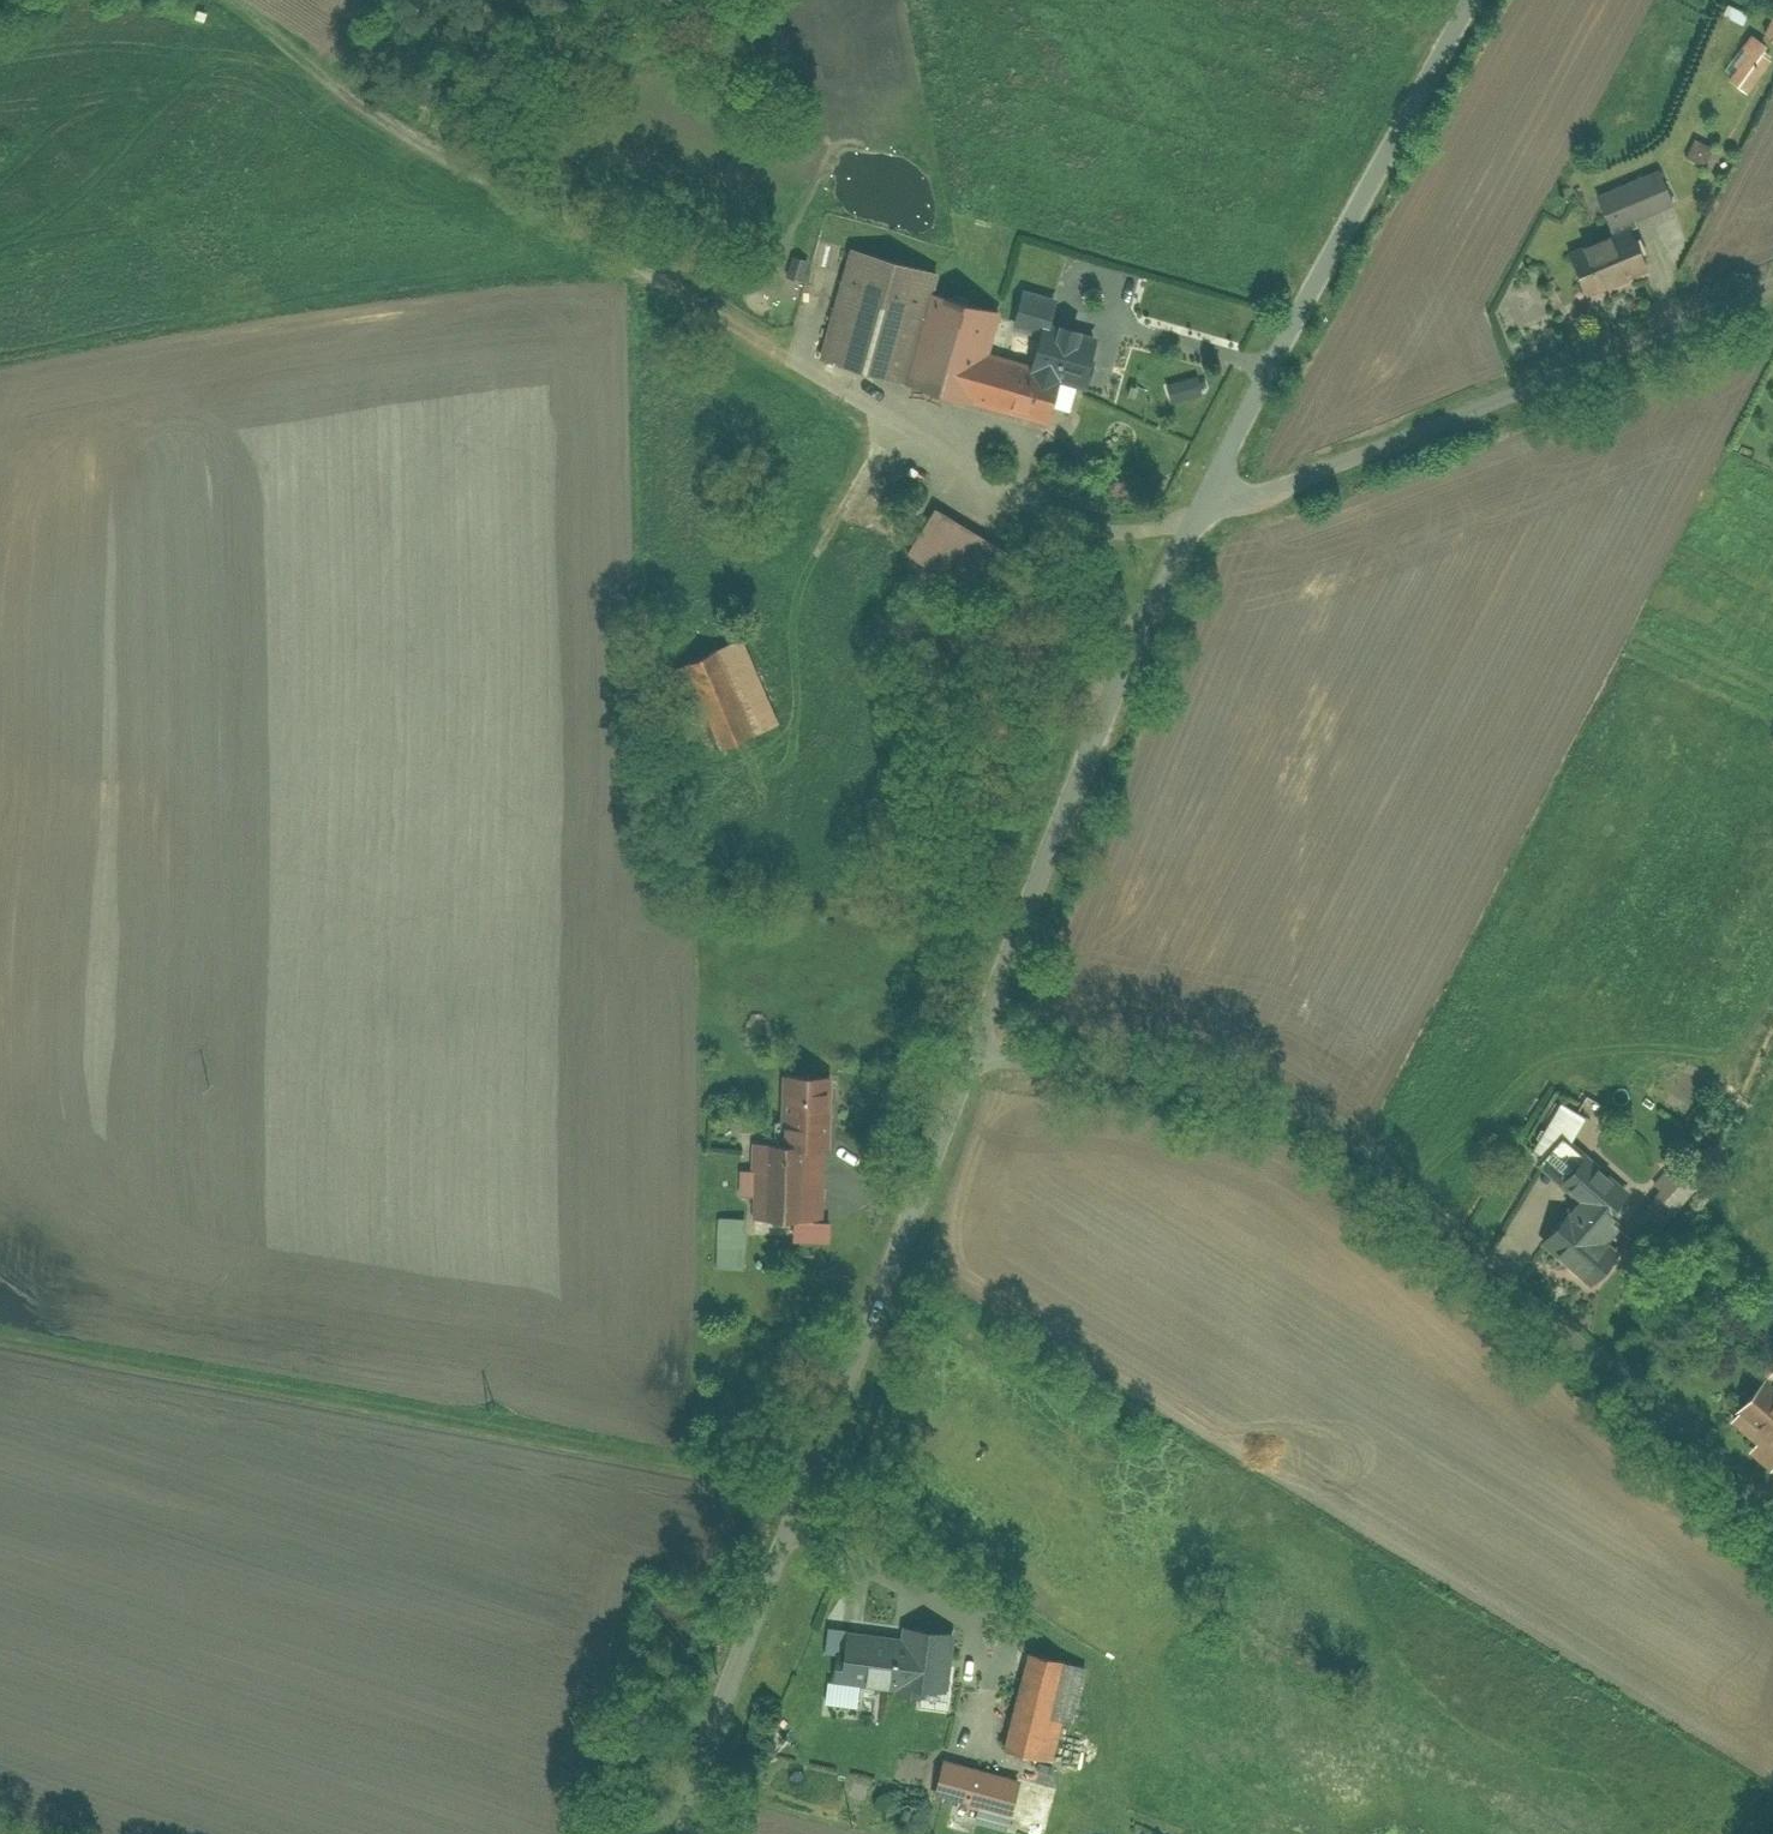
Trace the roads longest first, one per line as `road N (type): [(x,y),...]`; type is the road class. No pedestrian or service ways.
road 1 (unclassified): [(973,1063),(1222,1078),(1303,1106),(1373,1157),(1770,1516)]
road 2 (unclassified): [(973,1063),(671,1833)]
road 3 (unclassified): [(1201,510),(1113,533),(1035,510),(557,216)]
road 4 (unclassified): [(1201,510),(1316,473),(1772,282)]
road 5 (unclassified): [(1201,510),(1098,724),(973,1063)]
road 6 (unclassified): [(1472,0),(1201,510)]
road 7 (track): [(557,216),(356,24),(316,0)]

